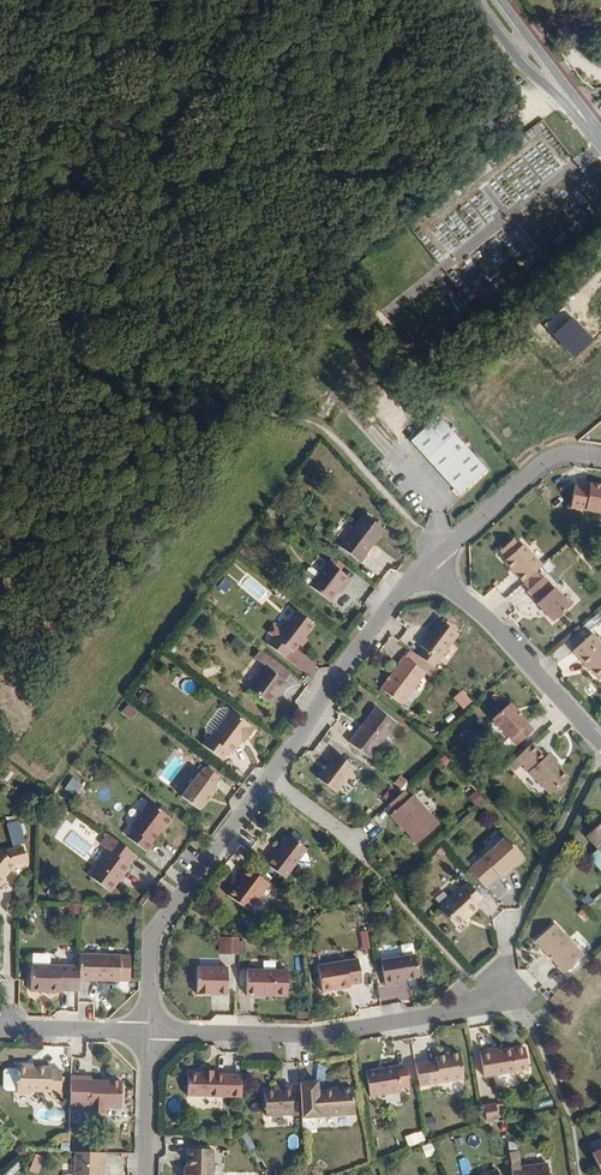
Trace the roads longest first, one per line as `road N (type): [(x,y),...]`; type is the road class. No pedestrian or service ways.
road 1 (residential): [(148,1033),(151,953),(176,905),(405,590),(436,560)]
road 2 (track): [(436,560),(323,424),(173,387),(0,360)]
road 3 (residential): [(504,984),(457,1011),(358,1029),(148,1033)]
road 4 (residential): [(600,746),(436,560)]
road 5 (residential): [(436,560),(550,459),(600,457)]
road 6 (secondary): [(474,0),(512,52),(582,116)]
road 7 (residential): [(148,1033),(0,1033)]
road 8 (residential): [(144,1174),(148,1033)]
road 9 (secondary): [(582,116),(502,0)]

